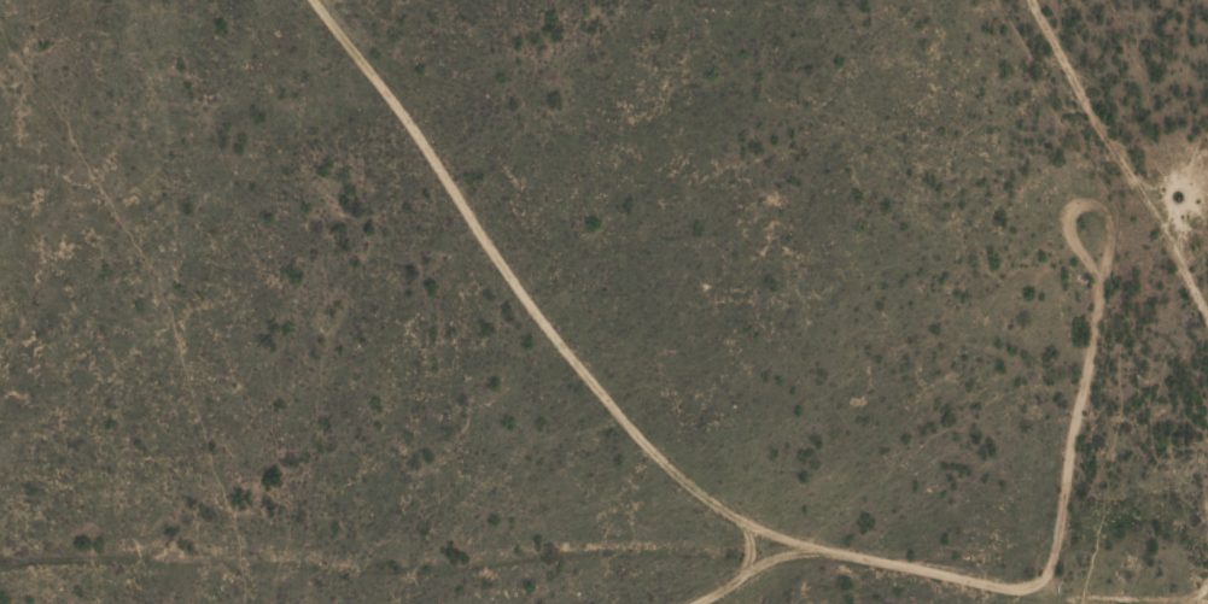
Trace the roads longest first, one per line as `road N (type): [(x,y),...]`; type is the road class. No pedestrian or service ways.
road 1 (residential): [(1088,603),(833,540),(807,509),(631,427),(437,206),(306,0)]
road 2 (residential): [(0,594),(821,559),(833,540)]
road 3 (residential): [(1207,317),(1026,0)]

